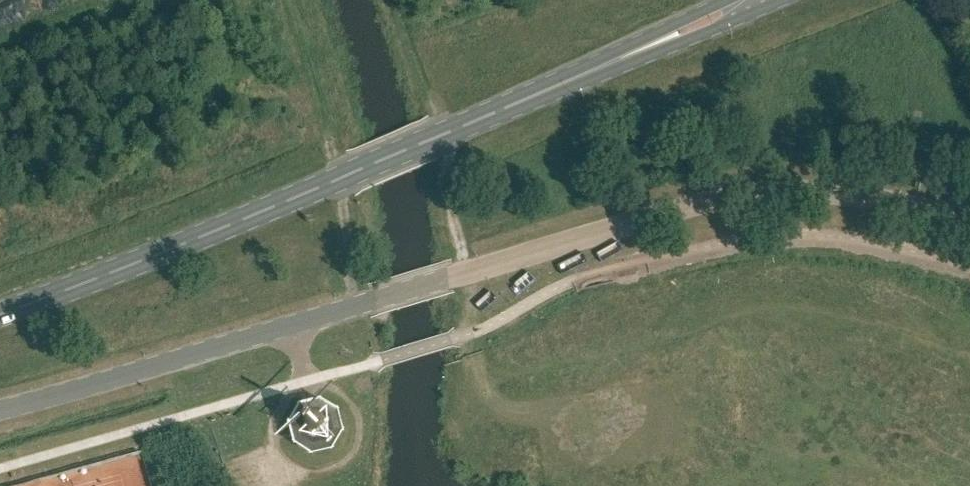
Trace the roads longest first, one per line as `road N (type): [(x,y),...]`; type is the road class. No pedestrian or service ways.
road 1 (tertiary): [(0,409),(734,197),(829,193),(969,223)]
road 2 (primary): [(0,316),(590,72)]
road 3 (track): [(472,333),(446,135),(396,0)]
road 4 (track): [(284,0),(332,149),(360,304)]
road 5 (primary): [(590,72),(658,55),(733,23),(756,0)]
road 6 (primary): [(745,0),(723,3),(590,72)]

